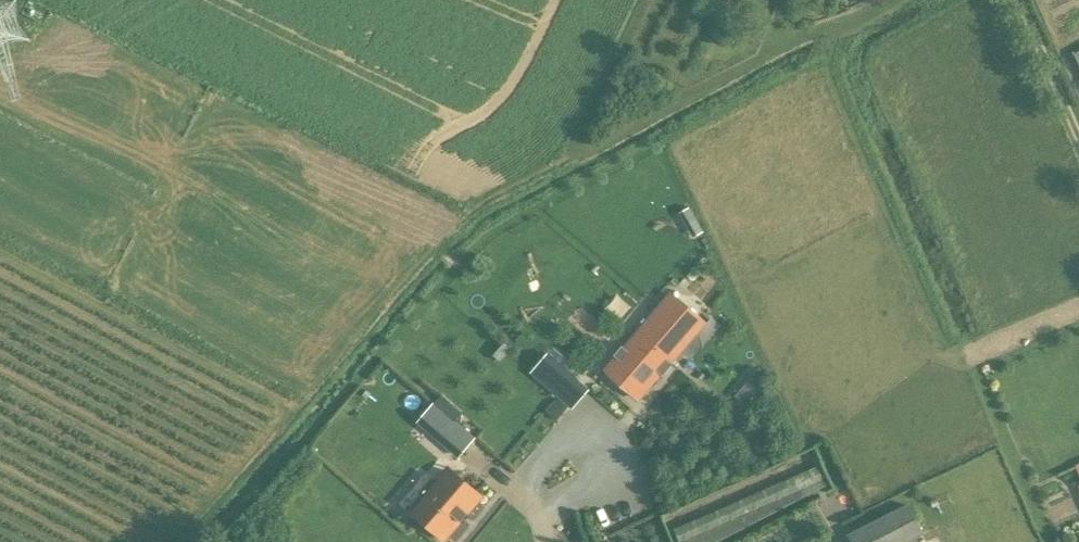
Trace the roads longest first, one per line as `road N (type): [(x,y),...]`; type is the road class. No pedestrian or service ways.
road 1 (residential): [(545,527),(553,509),(599,473),(602,452),(590,438),(557,446),(540,464),(534,514)]

